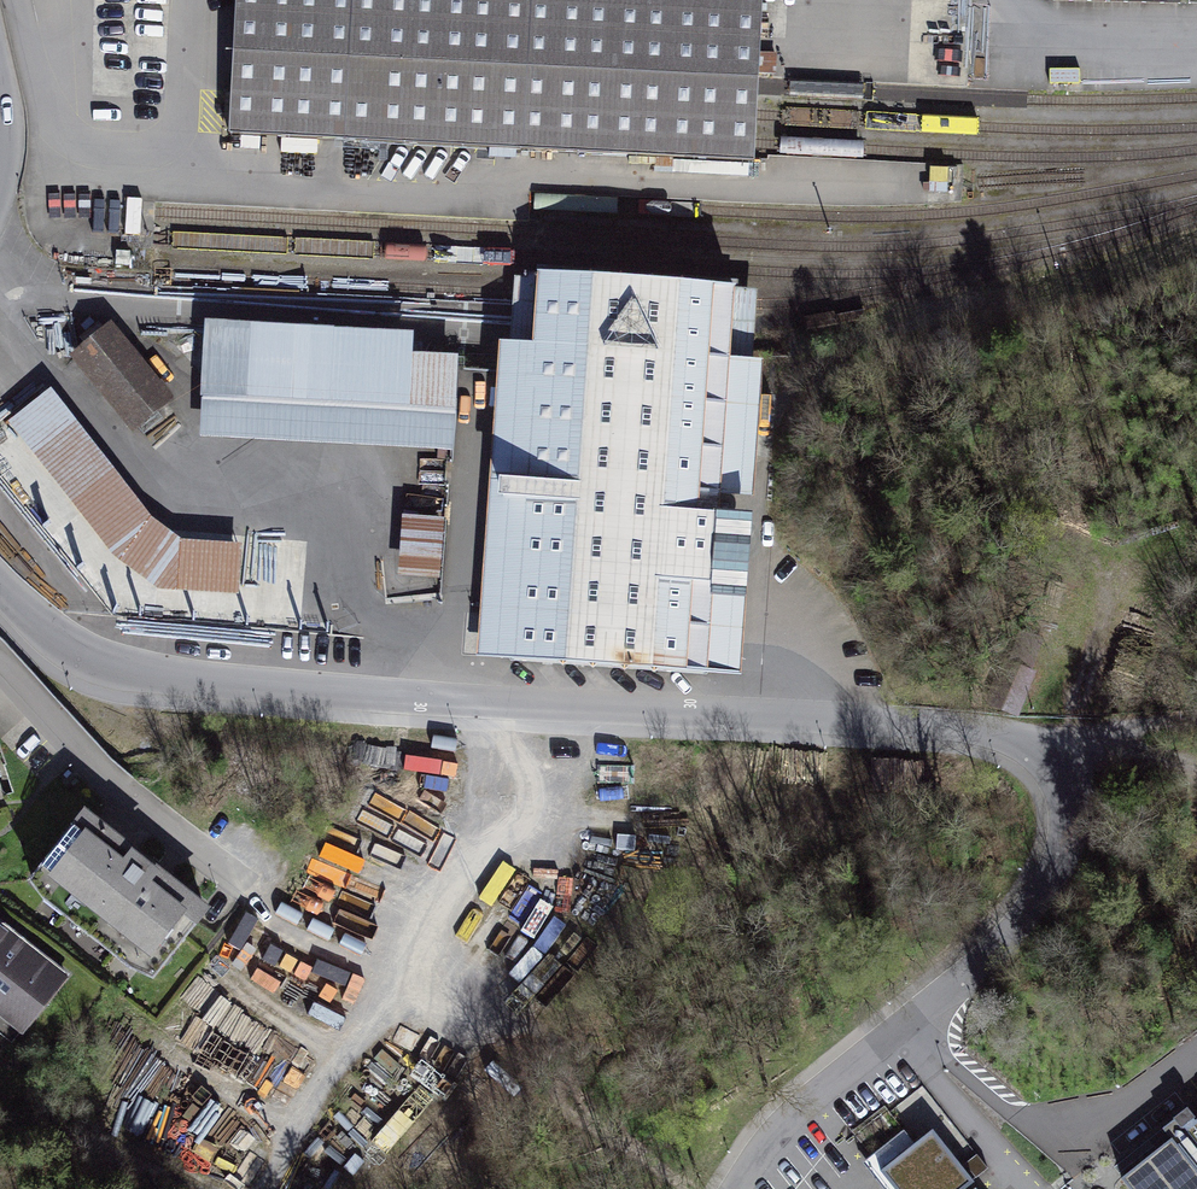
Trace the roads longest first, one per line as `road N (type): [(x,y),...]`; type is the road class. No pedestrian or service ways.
road 1 (residential): [(736,1188),(778,1127),(949,985),(1024,904),(1068,826),(1068,795),(1047,758),(1017,738),(968,724),(395,697),(156,677),(81,654),(0,583)]
road 2 (residential): [(0,658),(116,782),(250,885)]
road 3 (track): [(1017,738),(1196,725)]
road 4 (track): [(1076,733),(1101,654),(1144,585)]

